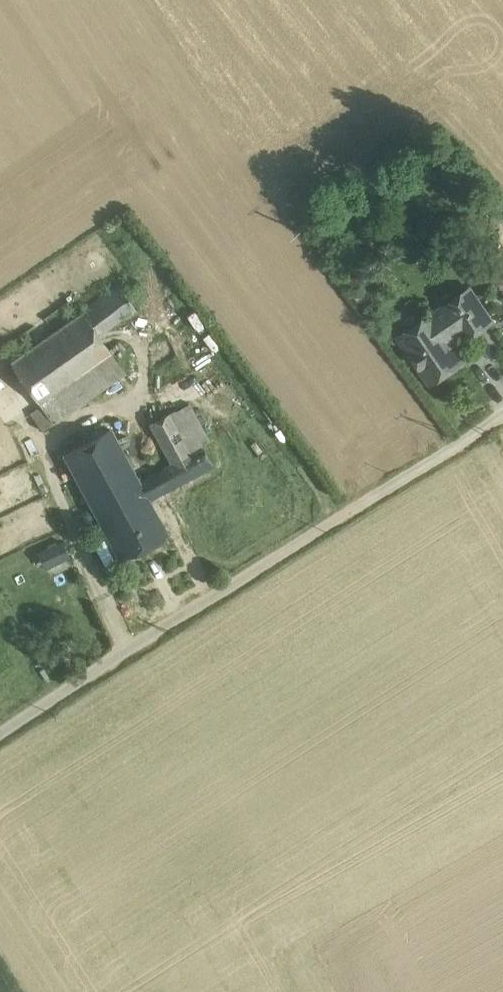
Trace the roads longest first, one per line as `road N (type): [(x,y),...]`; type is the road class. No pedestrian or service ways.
road 1 (track): [(0,733),(502,410)]
road 2 (track): [(126,646),(44,442),(81,419)]

